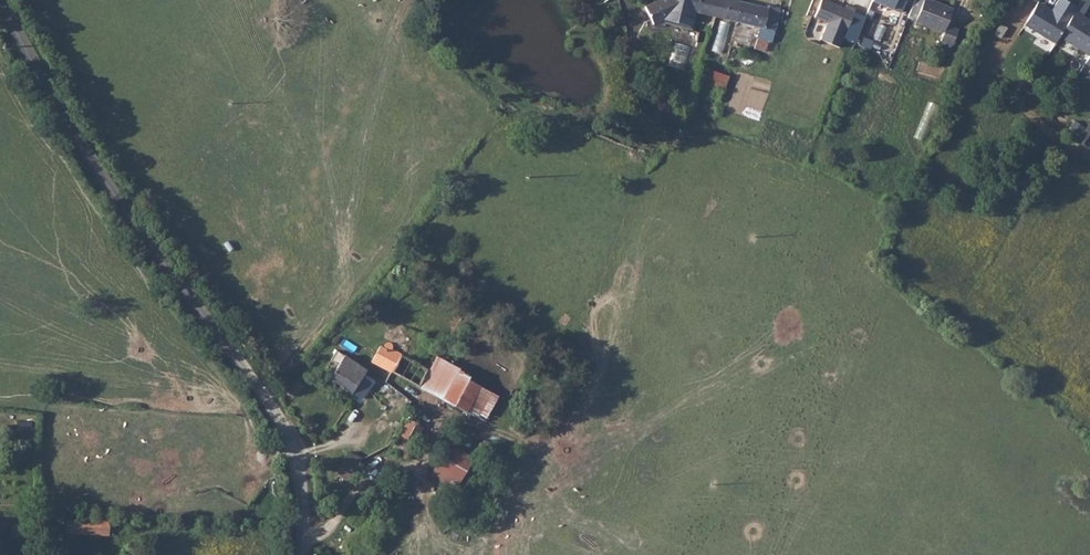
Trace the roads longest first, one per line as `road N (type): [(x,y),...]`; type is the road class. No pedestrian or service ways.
road 1 (unclassified): [(0,4),(74,138),(273,414),(300,496),(300,554)]

